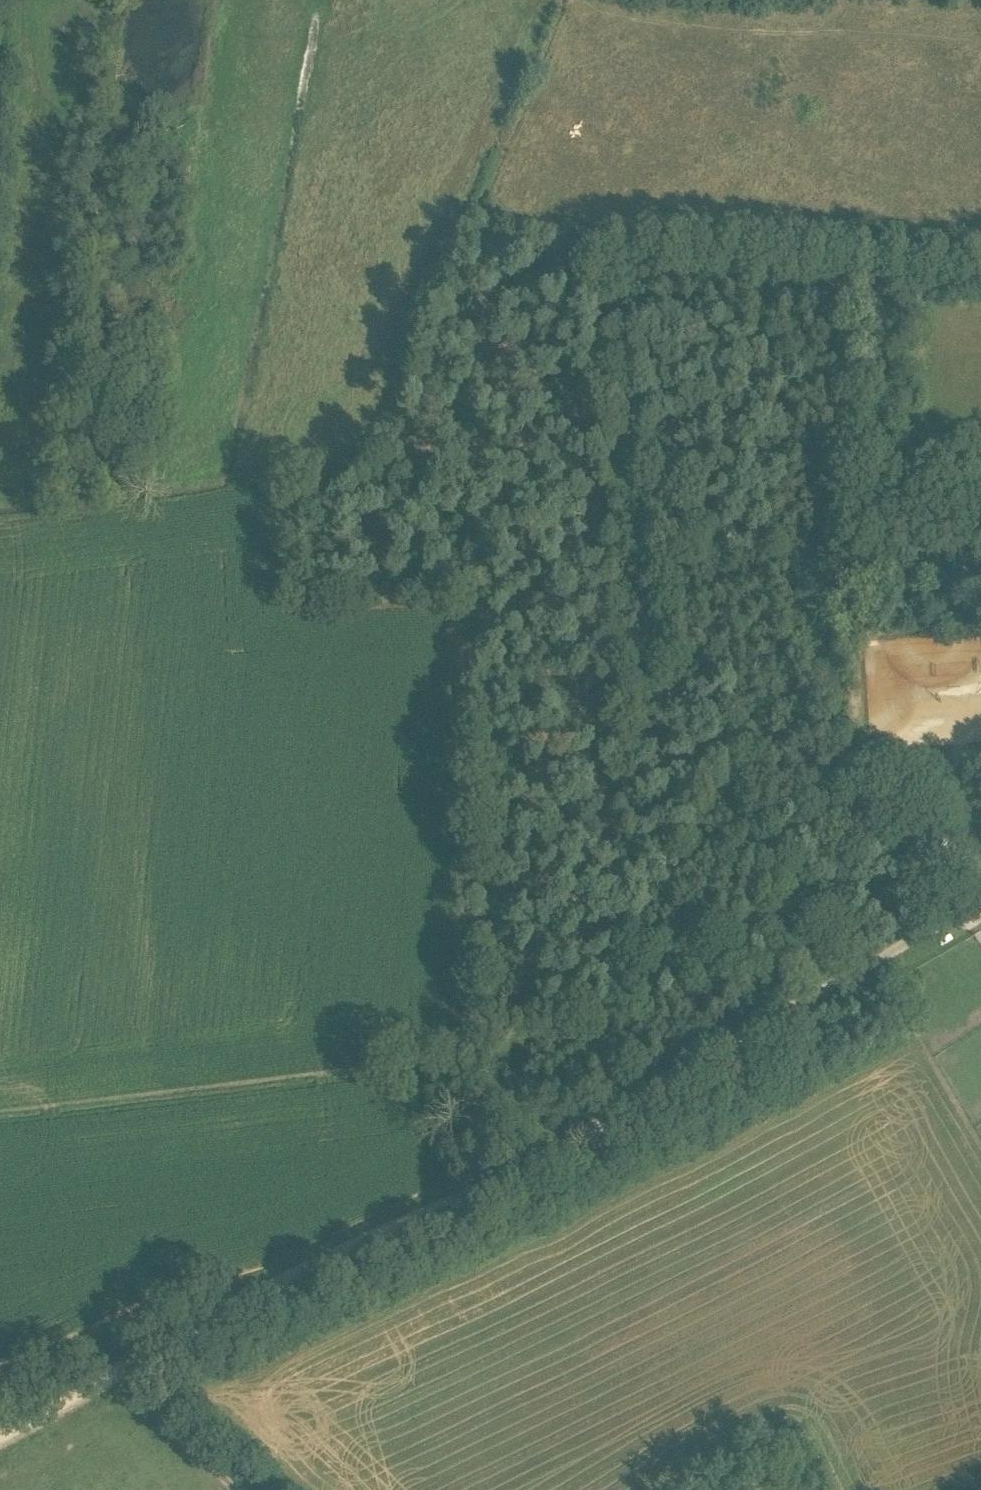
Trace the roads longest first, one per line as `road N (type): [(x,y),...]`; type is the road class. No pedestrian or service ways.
road 1 (track): [(107,1368),(714,1052)]
road 2 (unclassified): [(714,1052),(980,911)]
road 3 (track): [(239,1489),(107,1368)]
road 4 (track): [(107,1368),(0,1431)]

